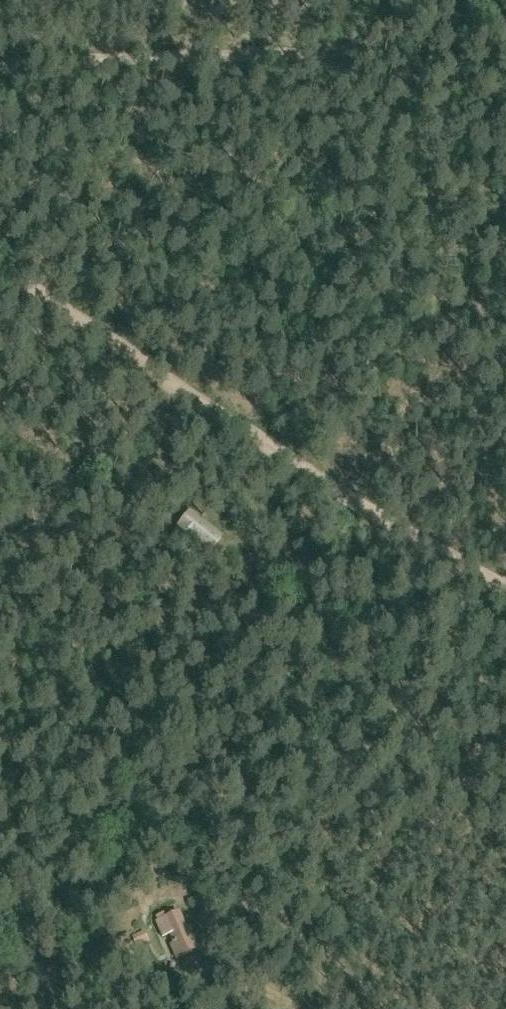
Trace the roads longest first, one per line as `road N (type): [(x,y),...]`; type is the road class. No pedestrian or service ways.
road 1 (track): [(0,282),(252,455),(505,607)]
road 2 (track): [(479,0),(354,41),(269,58),(0,61)]
road 3 (track): [(309,1008),(435,830),(505,638)]

